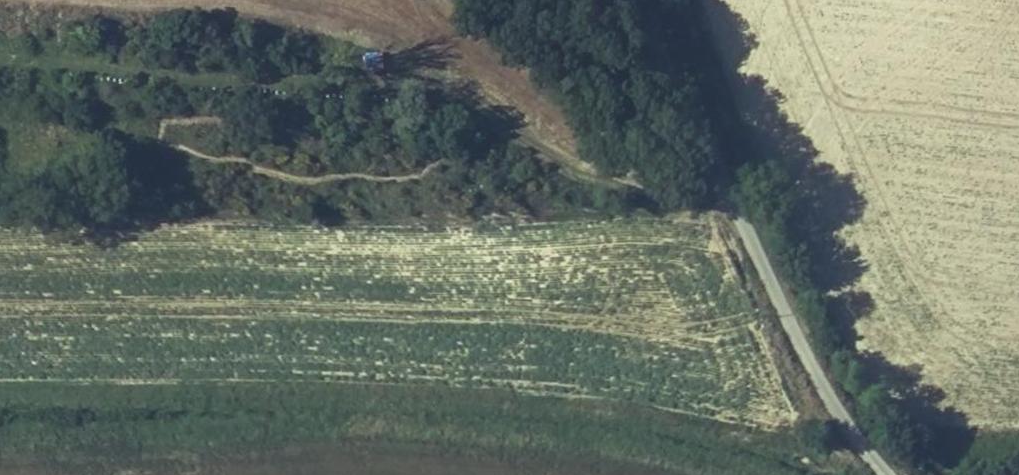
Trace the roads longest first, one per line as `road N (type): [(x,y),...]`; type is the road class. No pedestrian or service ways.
road 1 (tertiary): [(884,474),(822,386),(627,0)]

